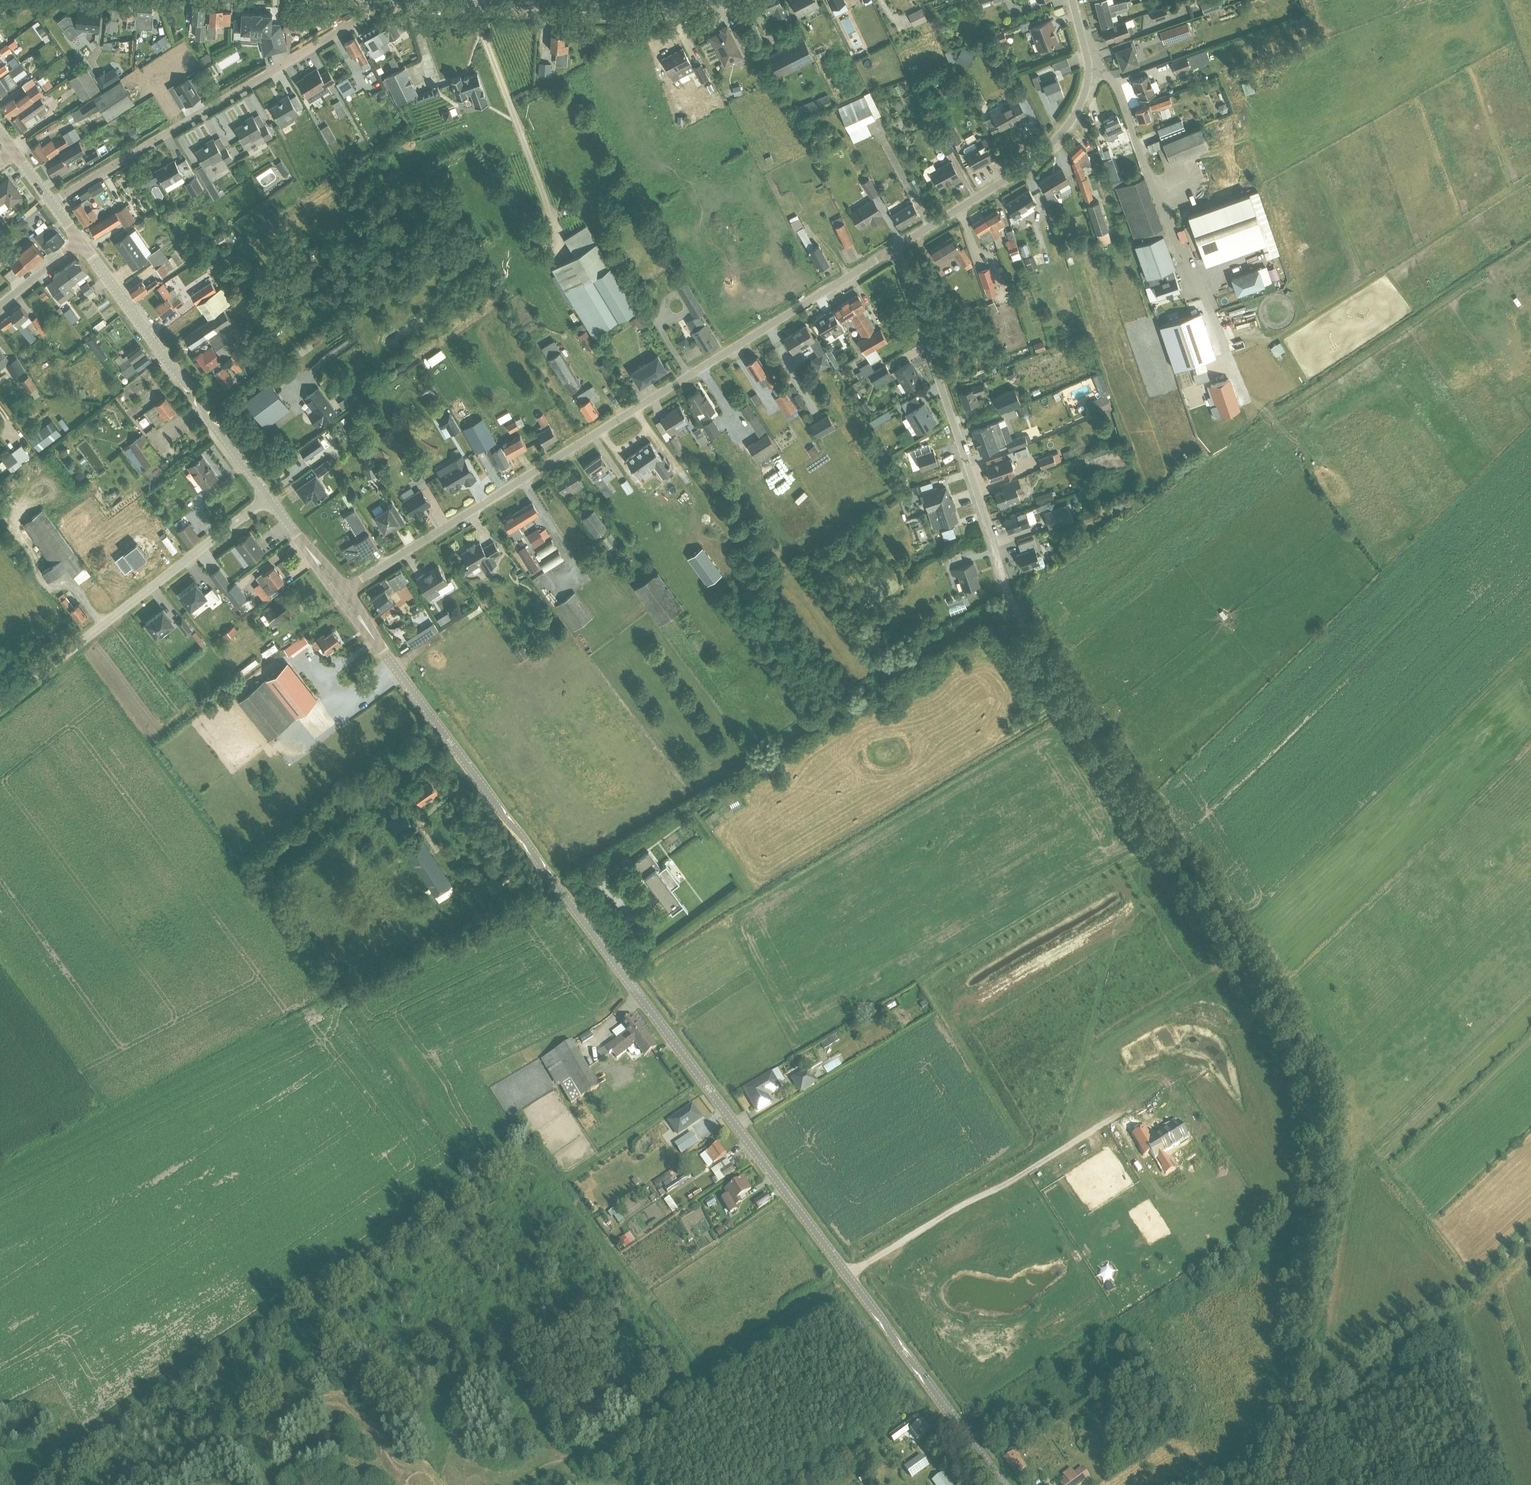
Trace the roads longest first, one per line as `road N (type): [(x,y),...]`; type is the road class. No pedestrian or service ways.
road 1 (tertiary): [(1003,1484),(376,640)]
road 2 (track): [(1006,585),(1129,792),(1302,1054),(1322,1106),(1290,1418)]
road 3 (residential): [(347,588),(892,250)]
road 4 (residential): [(51,202),(363,16),(370,0)]
road 5 (residential): [(1089,66),(1118,86),(1244,399)]
road 6 (residential): [(1006,585),(892,250)]
road 7 (residential): [(0,706),(268,497)]
road 8 (tertiary): [(268,497),(79,240)]
road 9 (track): [(1530,1230),(1290,1418)]
road 10 (residential): [(892,250),(1059,137),(1082,99),(1089,66)]
road 11 (tertiary): [(435,0),(610,10),(693,0)]

